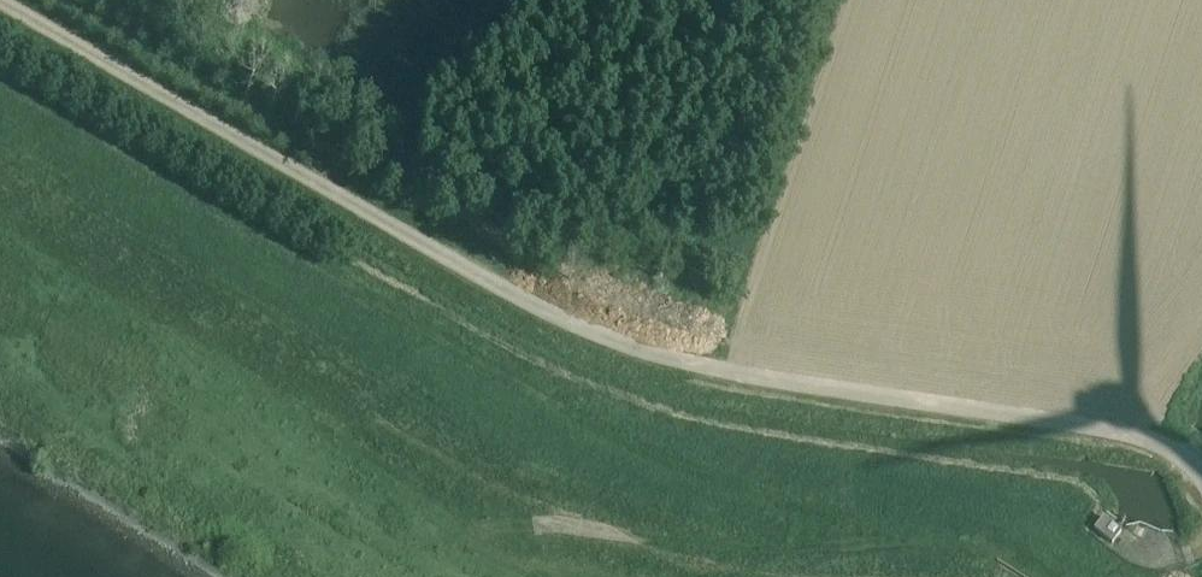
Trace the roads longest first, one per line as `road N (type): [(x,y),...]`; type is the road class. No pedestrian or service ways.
road 1 (track): [(1201,494),(1175,455),(1118,433),(749,383),(599,341),(207,131),(0,9)]
road 2 (track): [(0,81),(552,402),(743,453),(1106,511),(1151,576)]

